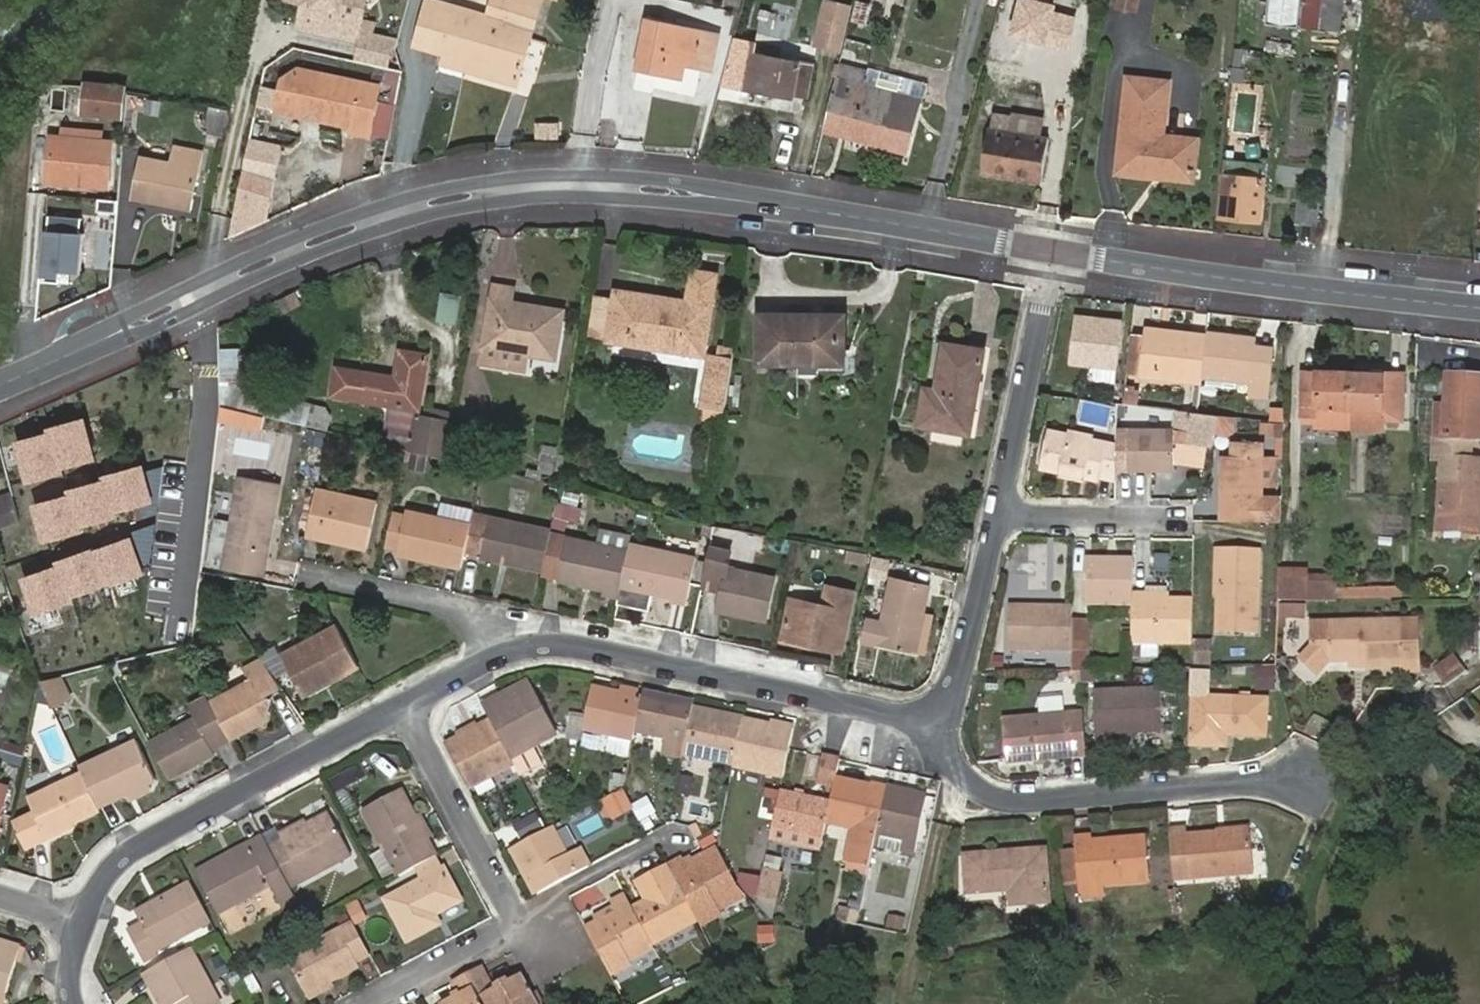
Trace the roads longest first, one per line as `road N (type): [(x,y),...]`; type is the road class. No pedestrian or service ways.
road 1 (tertiary): [(756,202),(685,183),(594,176),(446,189),(289,241),(58,360)]
road 2 (tertiary): [(58,360),(153,328),(297,262),(454,210),(551,197),(756,202)]
road 3 (residential): [(410,711),(539,644),(911,717),(935,711)]
road 4 (residential): [(1309,781),(1005,801),(971,784),(942,754),(935,711)]
road 5 (tertiary): [(1479,308),(1056,251)]
road 6 (residential): [(91,925),(142,853),(410,711)]
road 7 (tertiary): [(1056,251),(756,202)]
road 8 (residential): [(1006,515),(1056,251)]
road 9 (residential): [(410,711),(517,926)]
road 10 (residential): [(935,711),(955,691),(1006,515)]
road 11 (residential): [(1006,515),(1185,522)]
road 12 (residential): [(517,926),(362,1003)]
road 13 (residential): [(662,839),(561,892),(517,926)]

